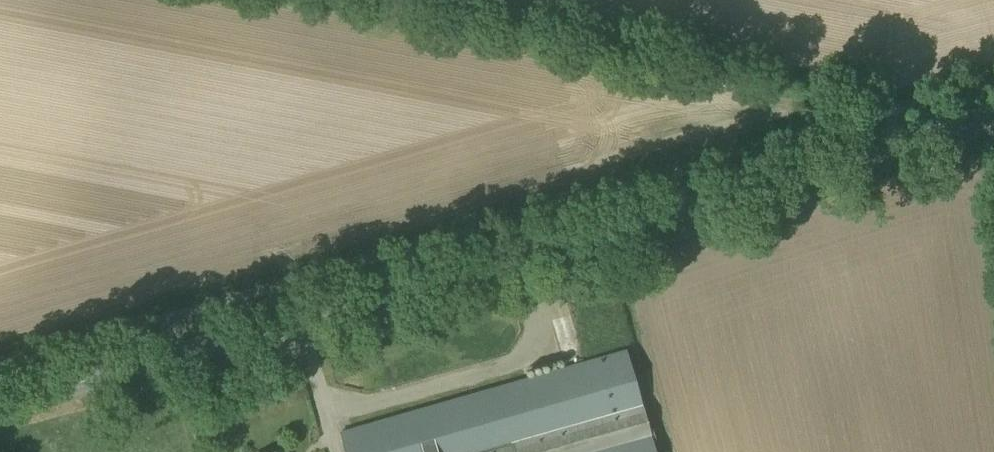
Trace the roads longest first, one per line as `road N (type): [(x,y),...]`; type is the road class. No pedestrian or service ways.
road 1 (tertiary): [(0,407),(993,122)]
road 2 (track): [(942,137),(869,114),(307,0)]

